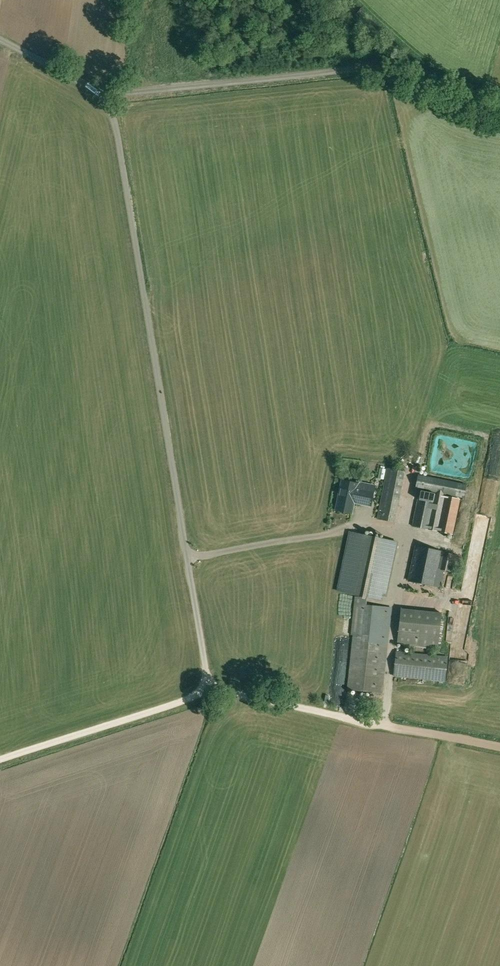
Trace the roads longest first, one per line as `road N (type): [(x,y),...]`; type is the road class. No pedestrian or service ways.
road 1 (unclassified): [(210,692),(106,98)]
road 2 (track): [(499,747),(210,692),(0,763)]
road 3 (unclassified): [(499,114),(376,71),(106,98)]
road 4 (unclassified): [(106,98),(0,39)]

